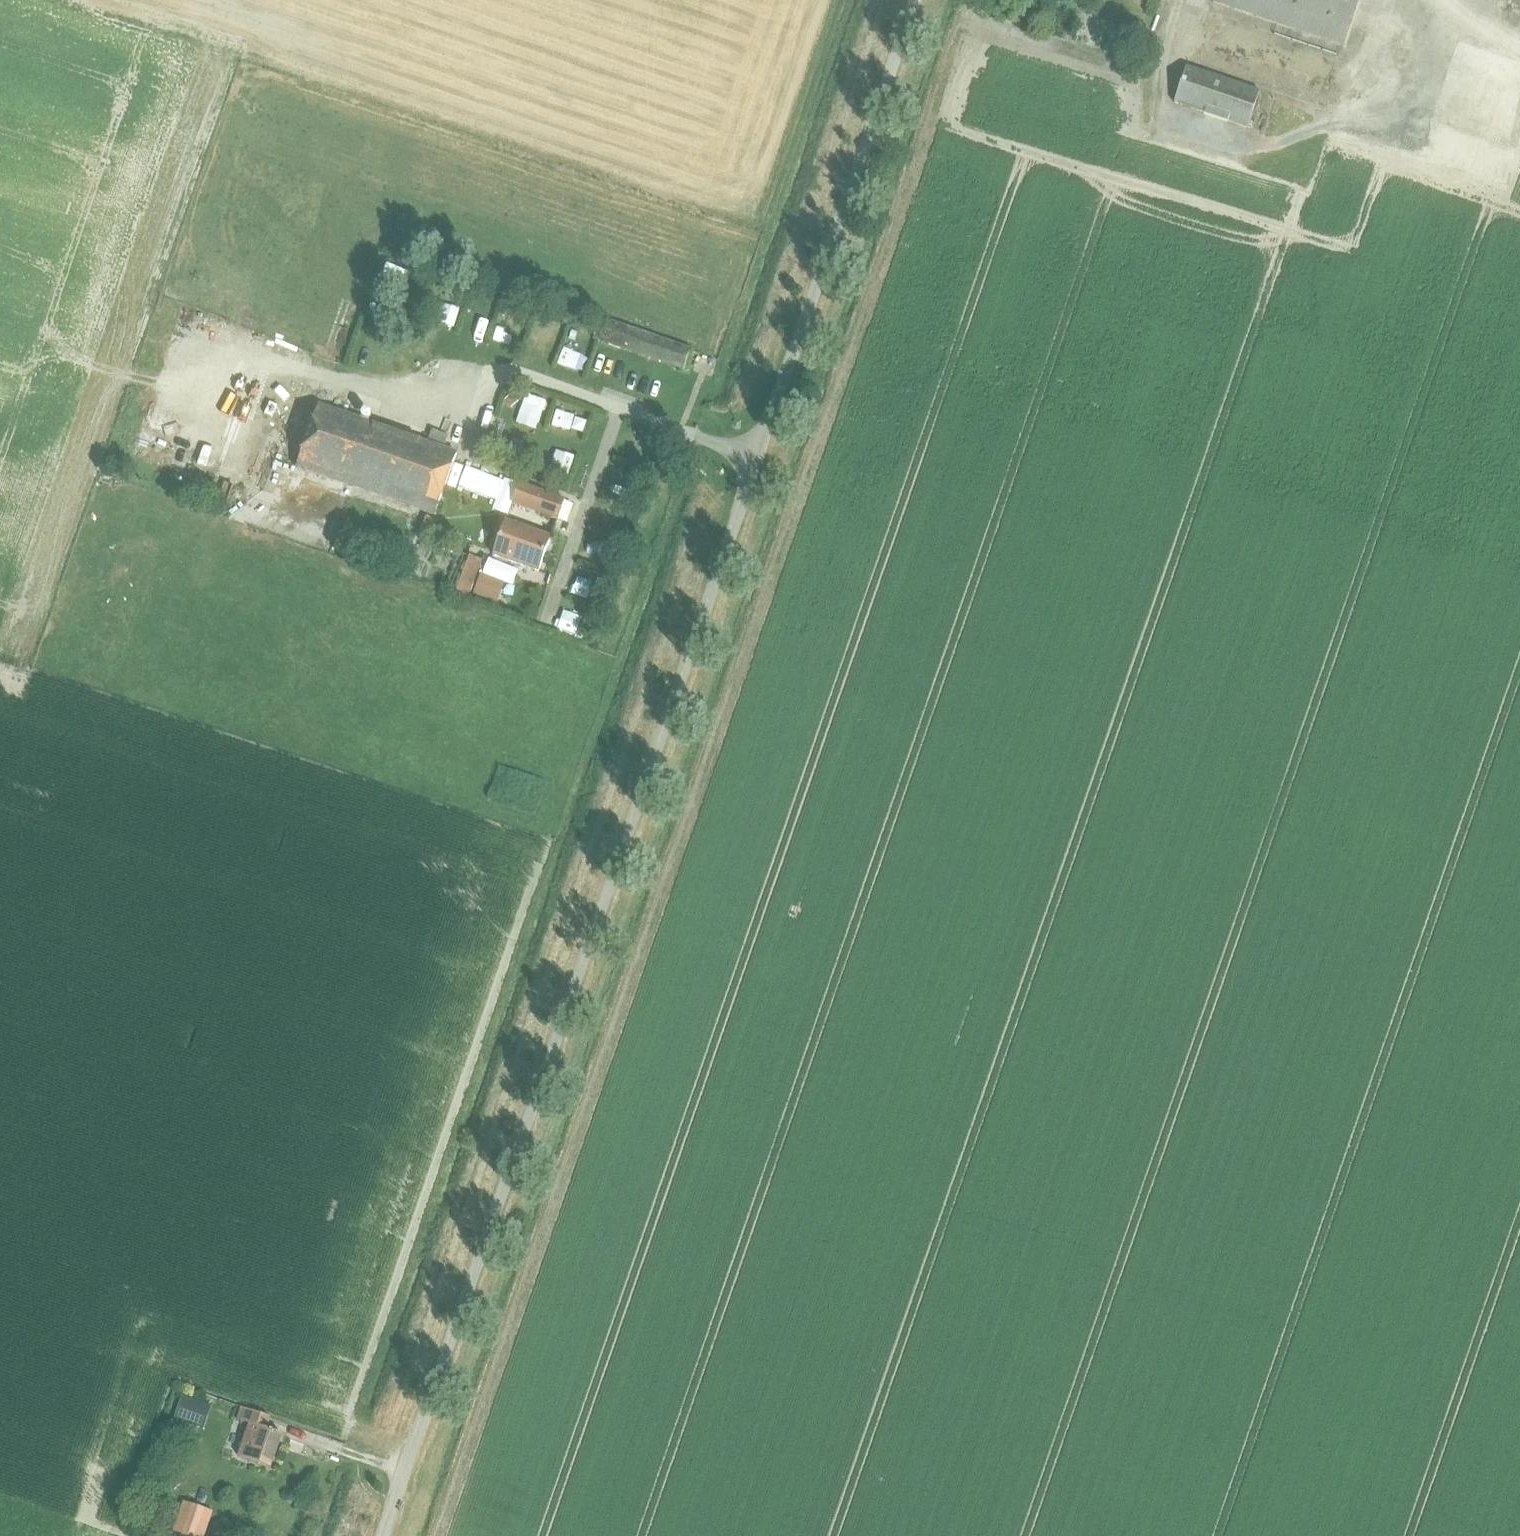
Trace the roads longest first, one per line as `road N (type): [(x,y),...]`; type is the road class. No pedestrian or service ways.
road 1 (unclassified): [(381,1535),(915,0)]

